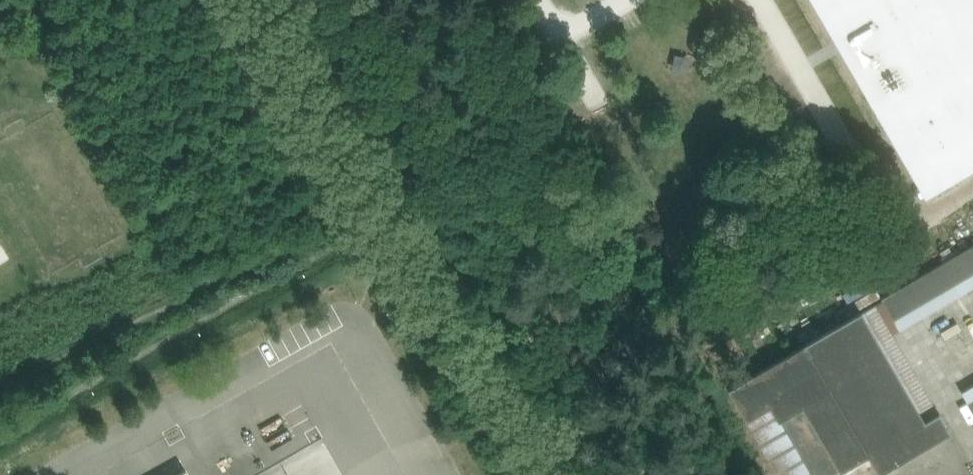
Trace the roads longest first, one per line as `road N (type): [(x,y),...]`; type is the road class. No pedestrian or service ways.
road 1 (unclassified): [(566,474),(292,0)]

